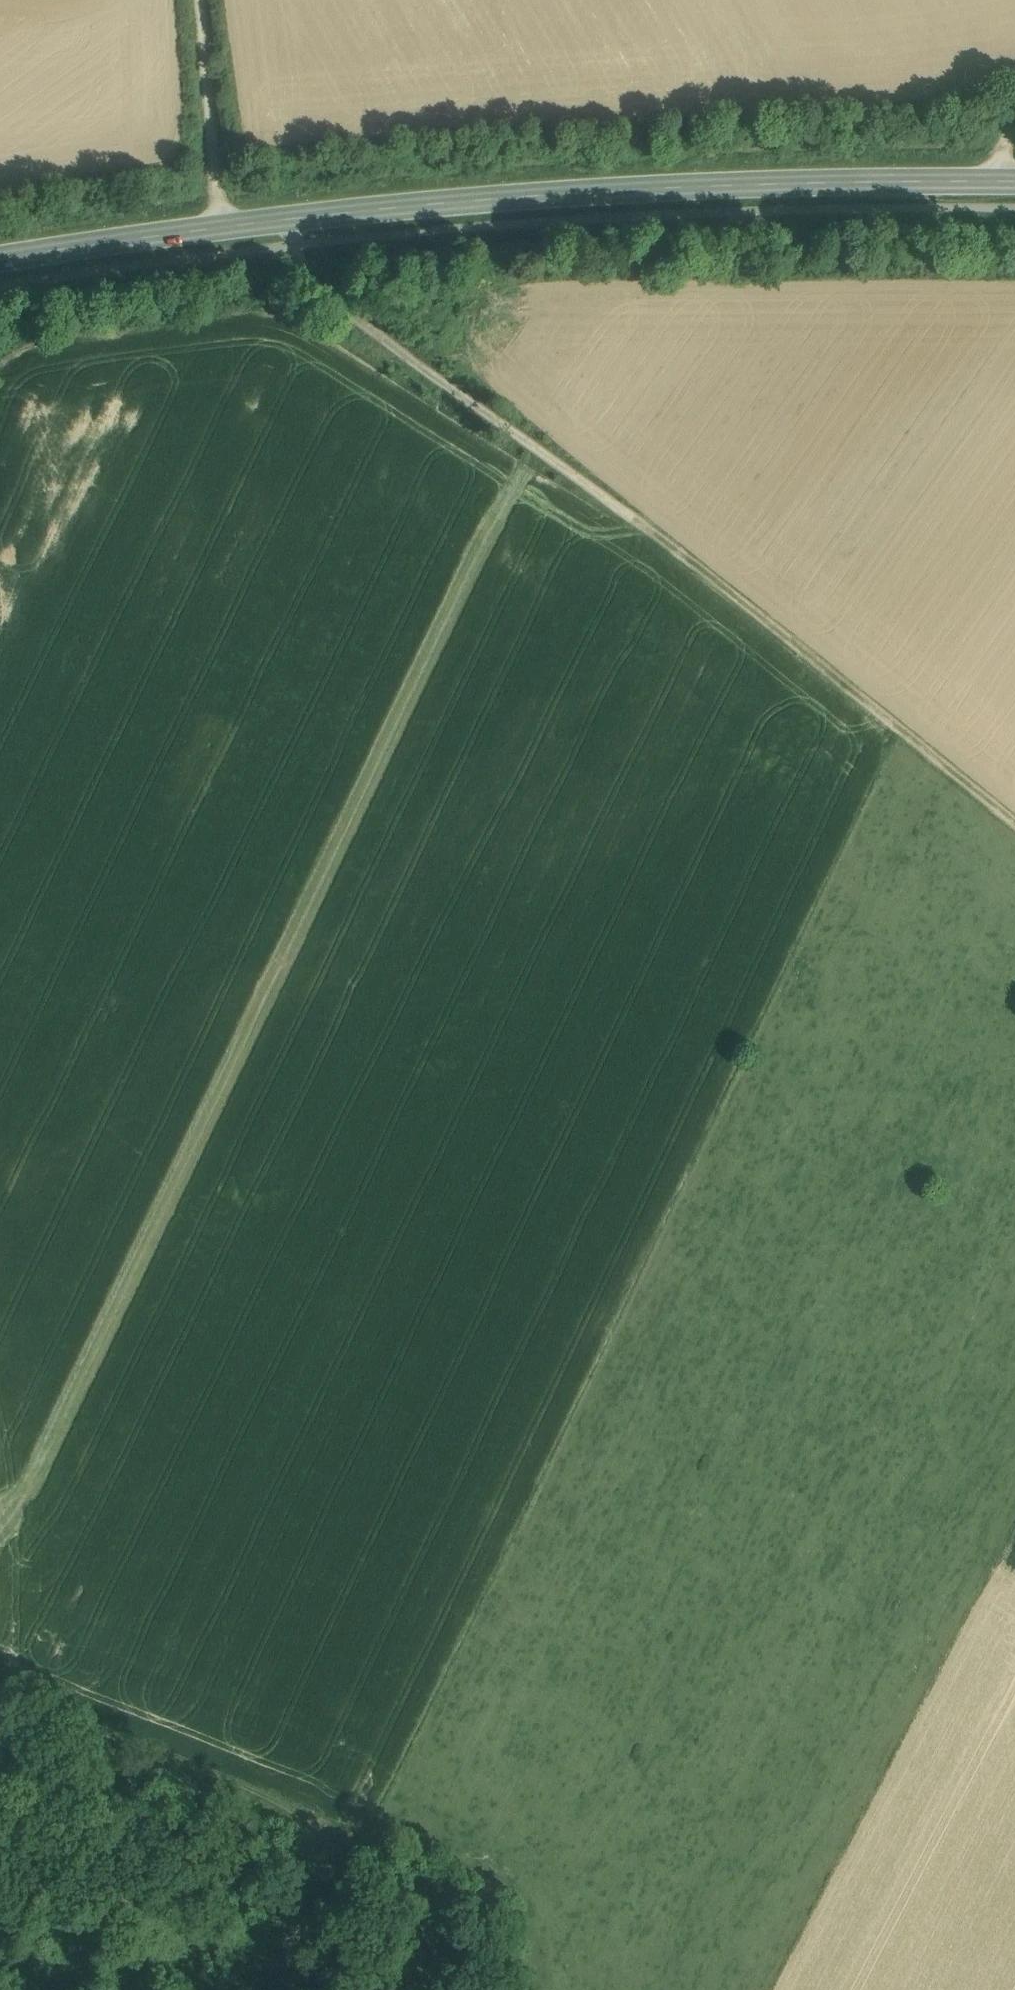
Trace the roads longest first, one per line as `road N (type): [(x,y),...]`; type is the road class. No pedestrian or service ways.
road 1 (secondary): [(0,259),(515,196),(846,179),(1014,181)]
road 2 (track): [(289,218),(302,269),(352,312),(738,598),(1014,822)]

